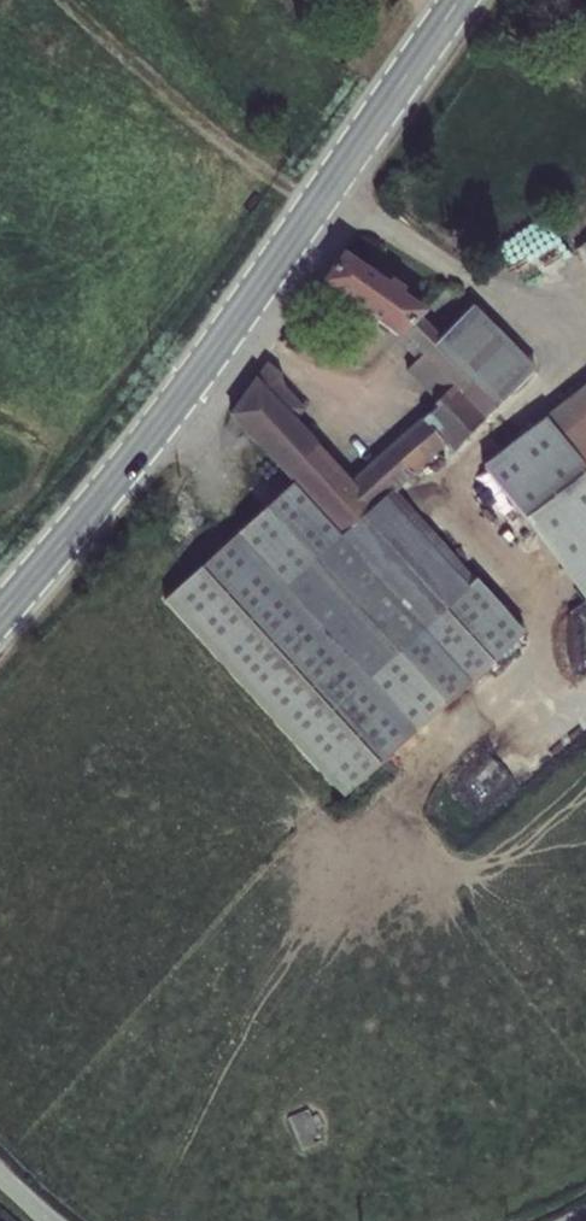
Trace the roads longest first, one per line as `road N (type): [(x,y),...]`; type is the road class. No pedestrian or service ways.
road 1 (secondary): [(0,613),(190,381),(457,0)]

